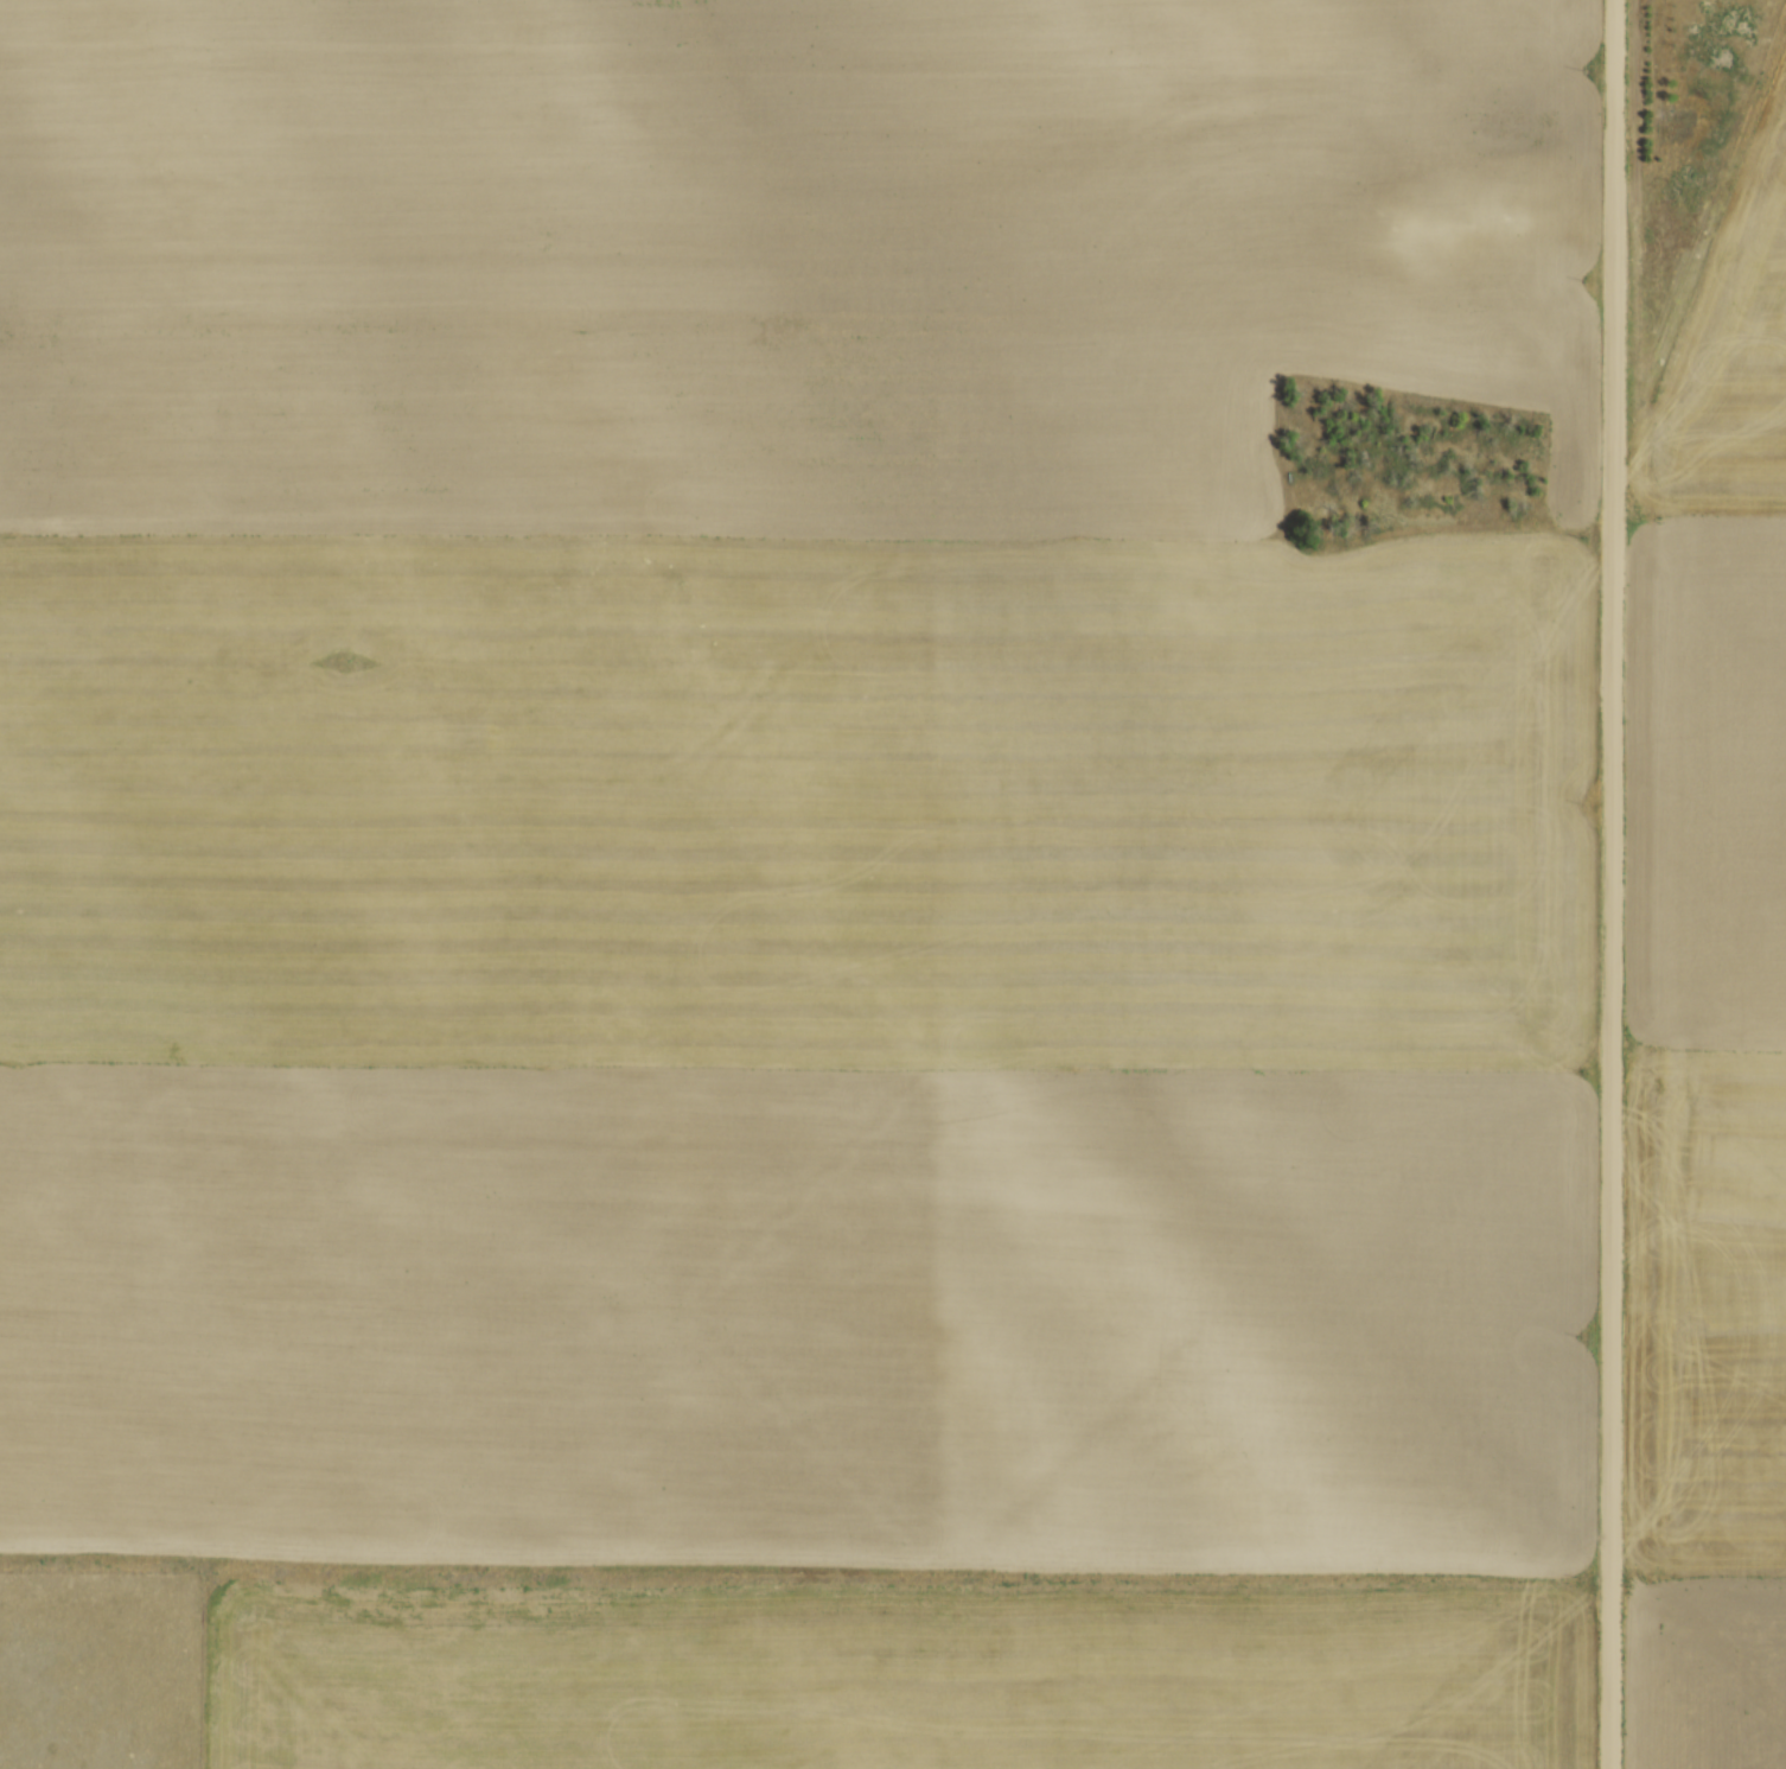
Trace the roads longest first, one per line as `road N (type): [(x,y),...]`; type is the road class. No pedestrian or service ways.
road 1 (residential): [(1608,1768),(1612,0)]

